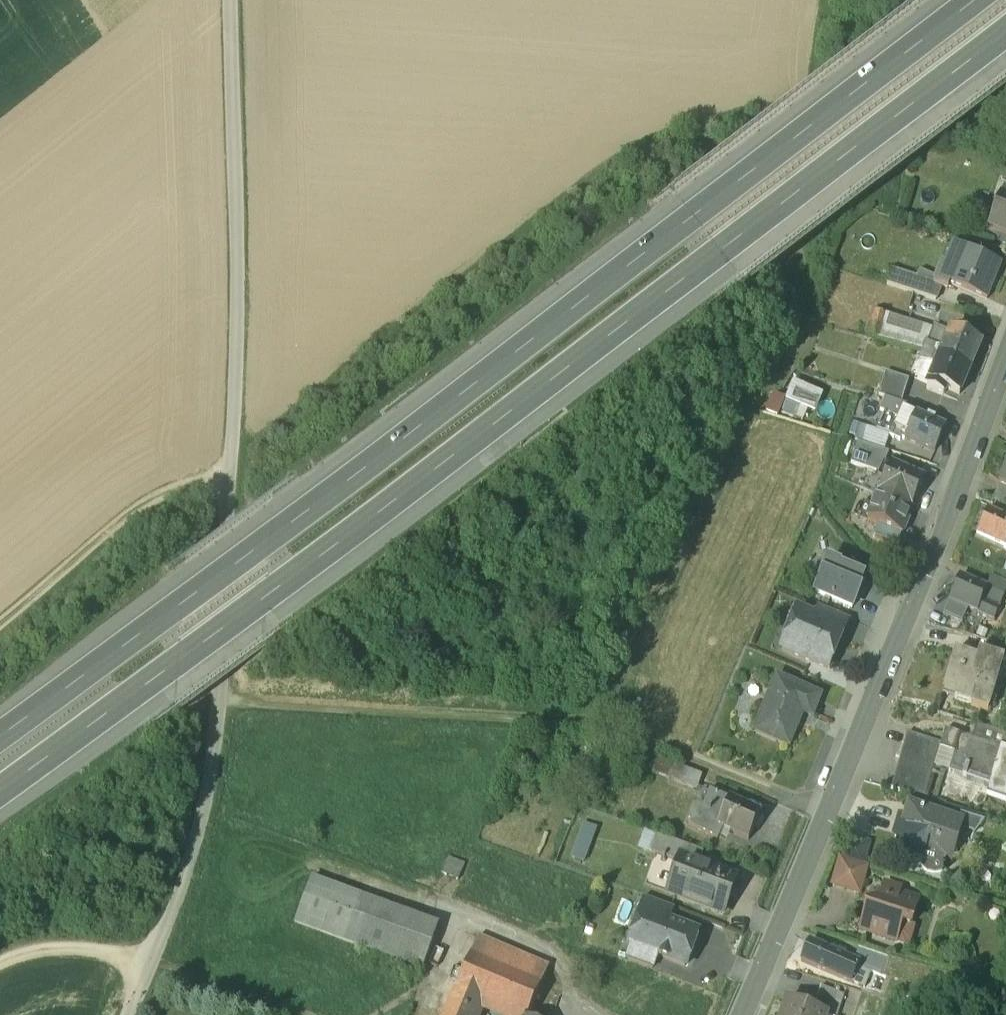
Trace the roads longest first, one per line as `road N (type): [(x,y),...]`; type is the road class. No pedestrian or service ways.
road 1 (motorway): [(0,799),(720,267),(1005,45)]
road 2 (motorway): [(991,0),(269,551),(0,745)]
road 3 (track): [(125,1014),(202,805),(221,702),(231,468),(232,0)]
road 4 (residential): [(741,1014),(1005,353)]
road 5 (track): [(825,132),(813,324),(789,369),(750,412),(608,725)]
road 6 (track): [(221,702),(608,725)]
road 7 (track): [(230,483),(166,488),(0,624)]
road 8 (track): [(608,725),(822,811)]
road 9 (track): [(154,949),(42,943),(0,957)]
road 10 (track): [(825,132),(831,0)]

